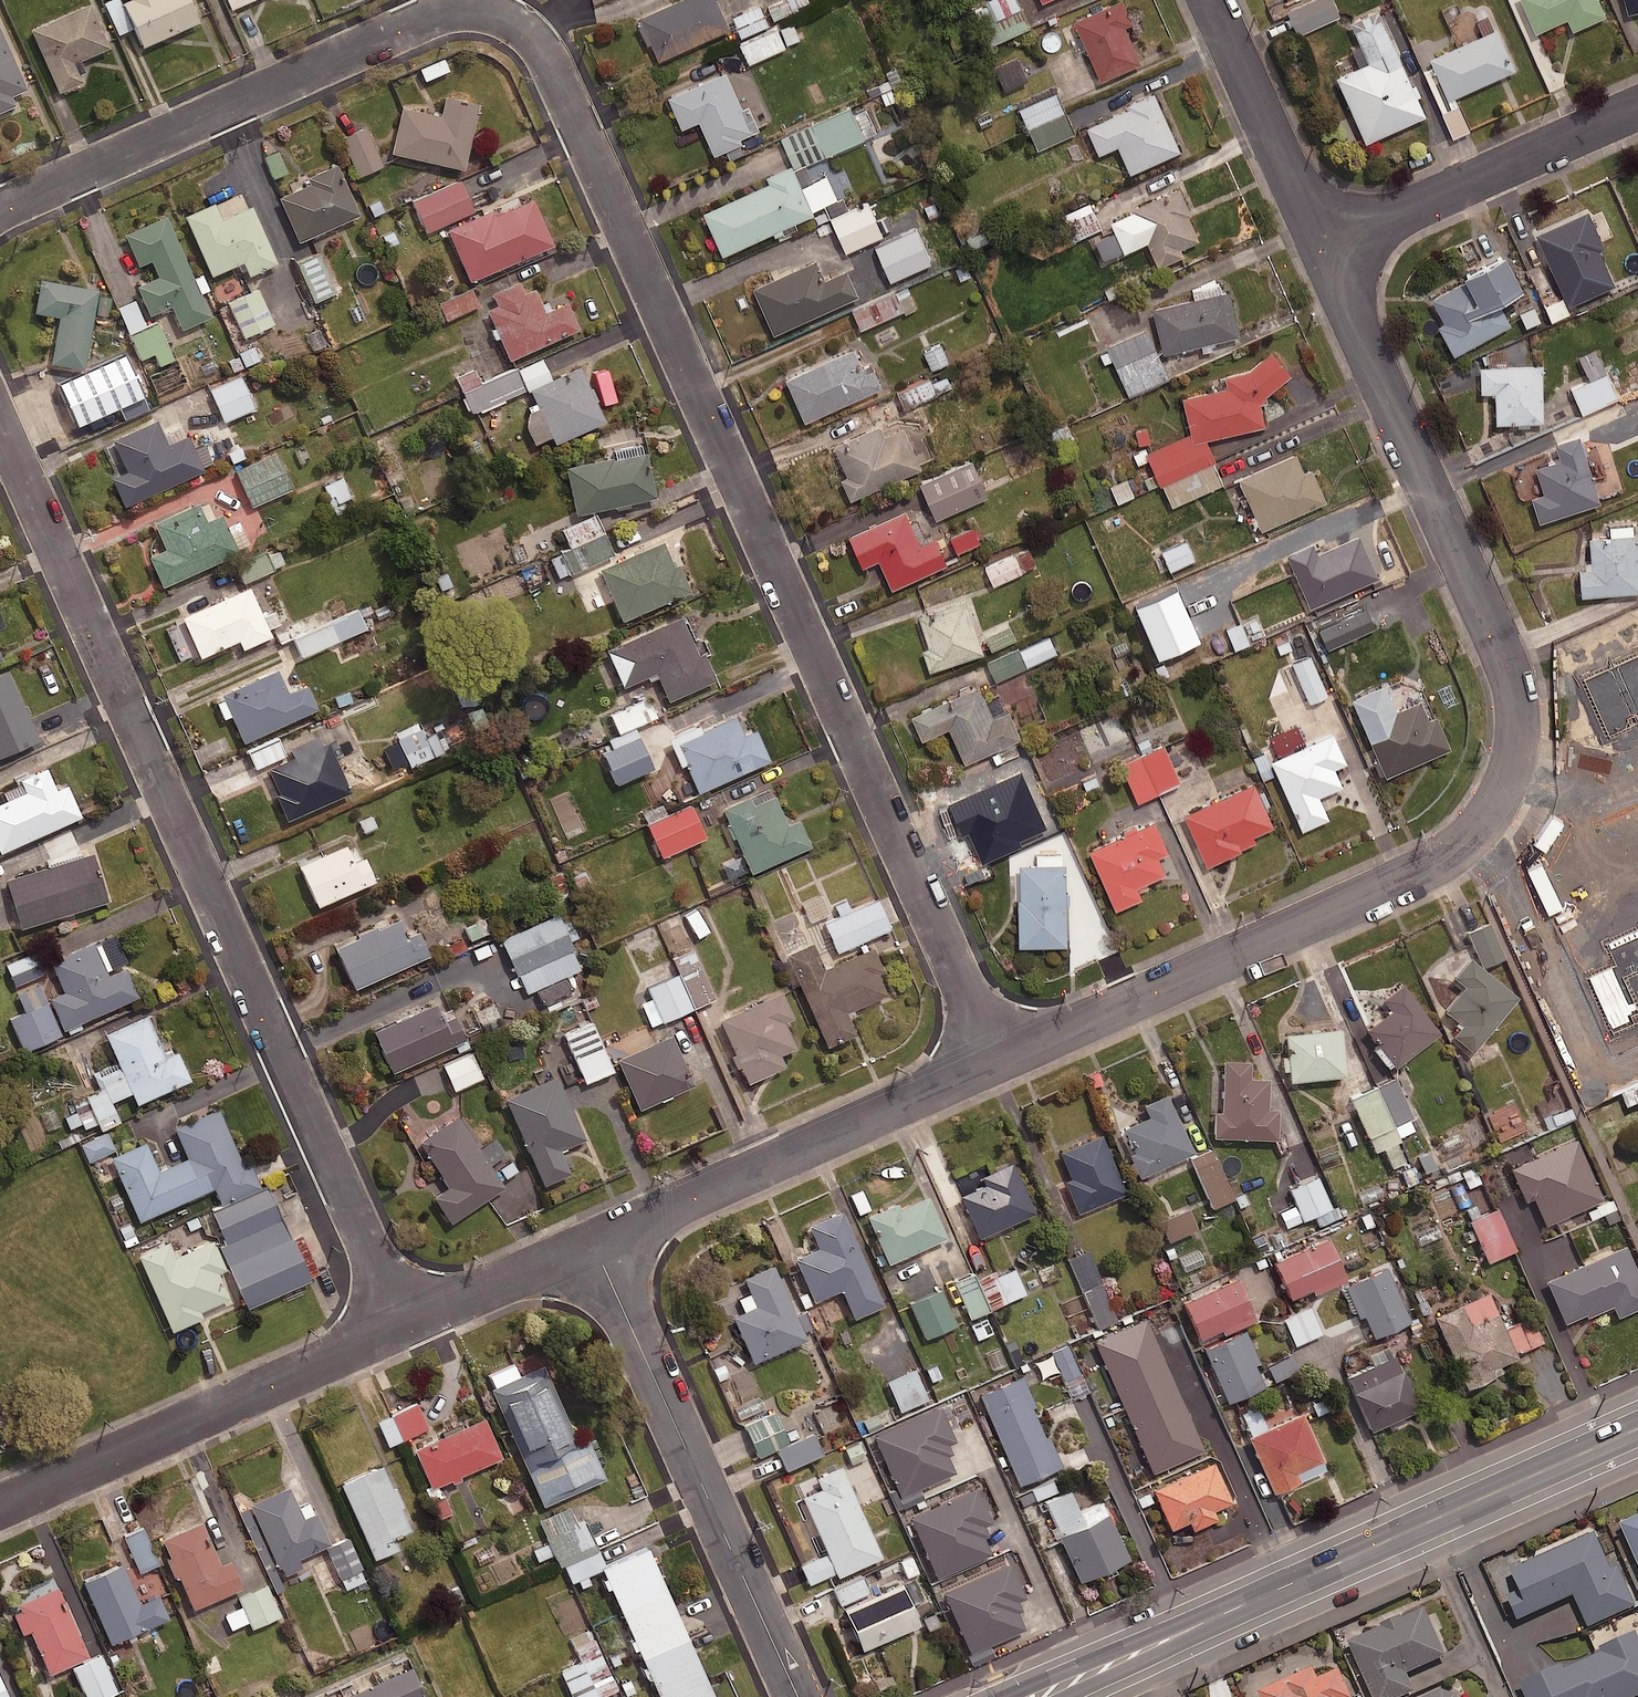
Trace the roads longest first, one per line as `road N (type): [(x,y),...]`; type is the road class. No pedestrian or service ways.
road 1 (residential): [(0,211),(436,14),(484,11),(538,35),(998,1061)]
road 2 (residential): [(1324,248),(1506,664),(1518,716),(1515,766),(1500,802),(1465,845),(1395,884),(998,1061)]
road 3 (residential): [(406,1327),(0,420)]
road 4 (secondary): [(1637,1429),(1037,1696)]
road 5 (residential): [(593,1243),(797,1696)]
road 6 (residential): [(998,1061),(593,1243)]
road 7 (residential): [(406,1327),(0,1506)]
road 8 (residential): [(1324,248),(1637,110)]
road 9 (residential): [(1214,0),(1324,248)]
road 10 (residential): [(593,1243),(406,1327)]

